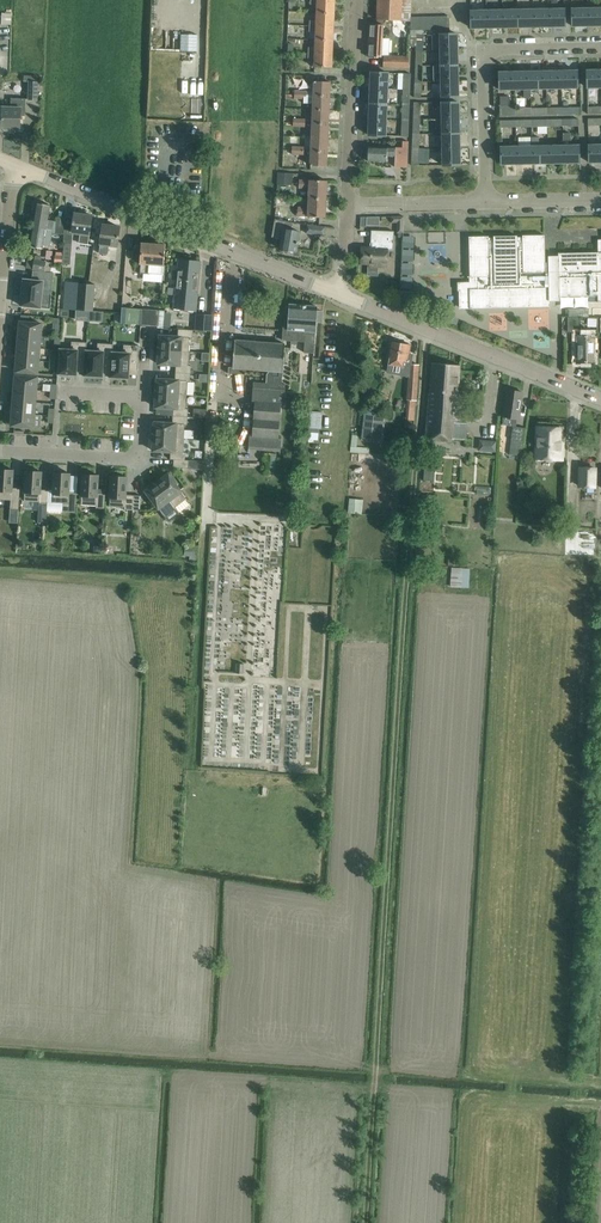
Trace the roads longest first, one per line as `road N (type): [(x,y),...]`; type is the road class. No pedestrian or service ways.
road 1 (track): [(368,1222),(426,329)]
road 2 (unclassified): [(337,294),(12,163)]
road 3 (residential): [(600,48),(493,50),(483,61),(486,202)]
road 4 (residential): [(351,202),(355,0)]
road 5 (residential): [(0,450),(126,458),(139,447),(143,398)]
road 6 (unclassified): [(600,399),(426,329)]
road 7 (unclassified): [(1,298),(12,163)]
road 8 (unclassified): [(351,202),(486,202)]

